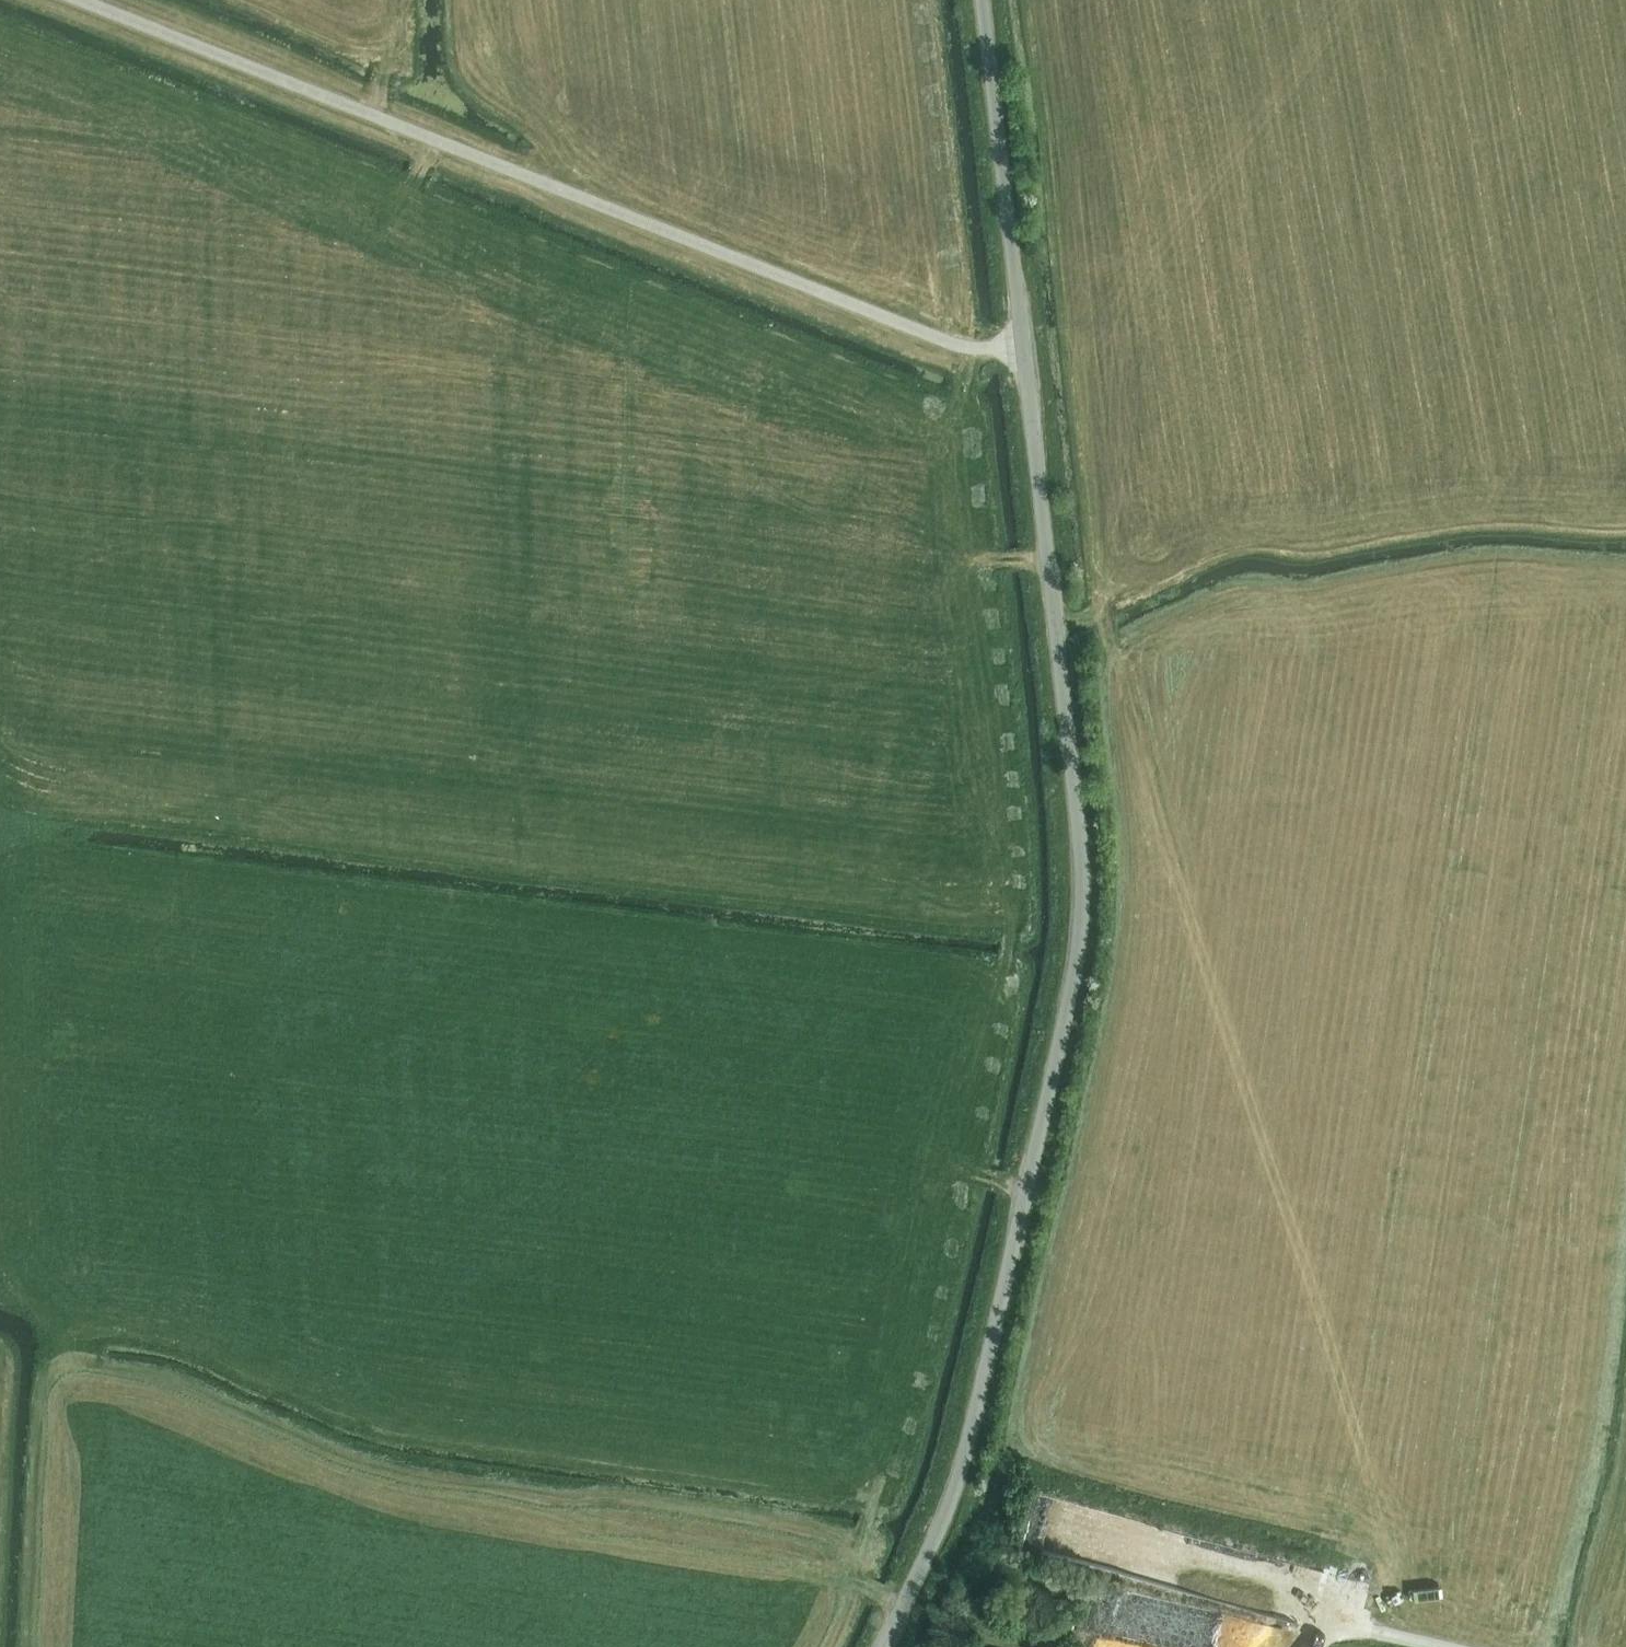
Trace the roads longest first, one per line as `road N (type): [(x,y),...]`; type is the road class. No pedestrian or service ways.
road 1 (unclassified): [(880,1646),(942,1521),(966,1446),(1076,958),(1080,837),(1021,346)]
road 2 (residential): [(1021,346),(960,348),(70,0)]
road 3 (unclassified): [(1021,346),(980,0)]
road 4 (track): [(1314,1646),(1329,1621),(1452,1646)]

